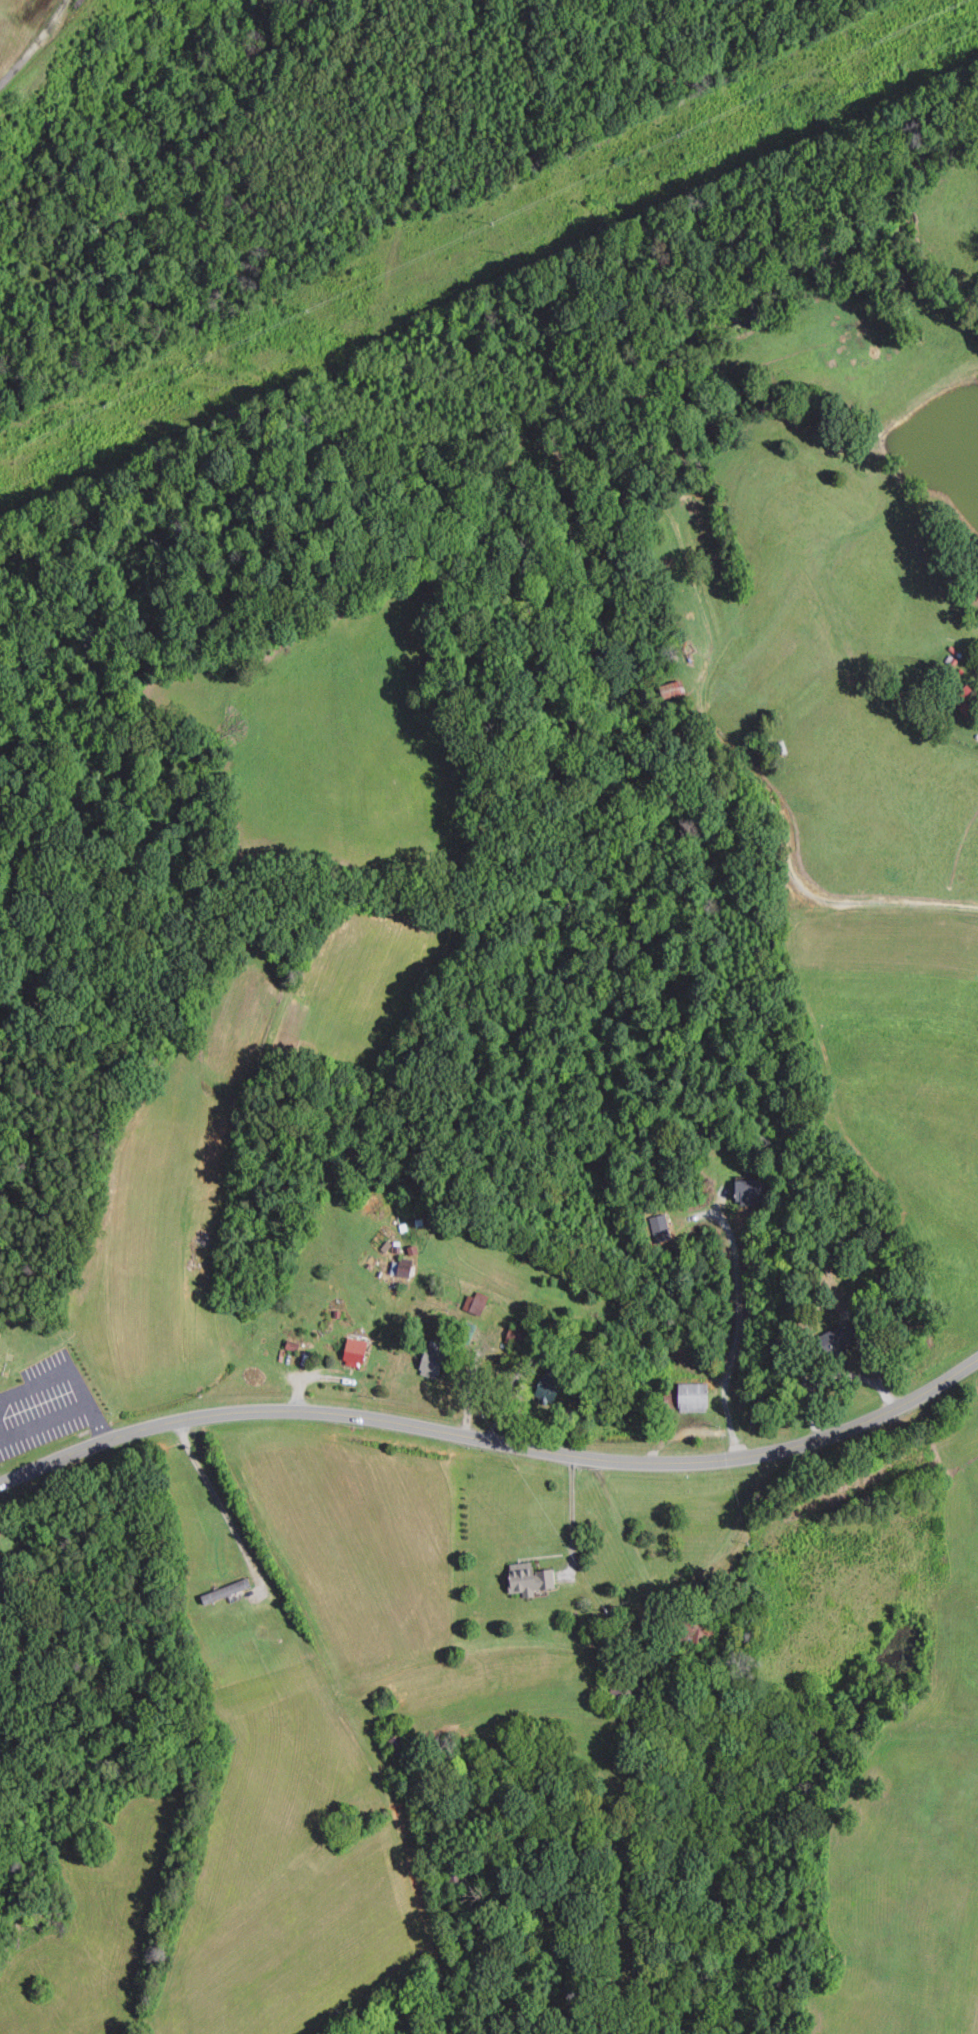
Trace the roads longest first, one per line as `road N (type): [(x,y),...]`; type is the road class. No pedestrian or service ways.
road 1 (residential): [(0,1483),(146,1427),(262,1411),(385,1419),(619,1461),(740,1457),(862,1424),(977,1359)]

